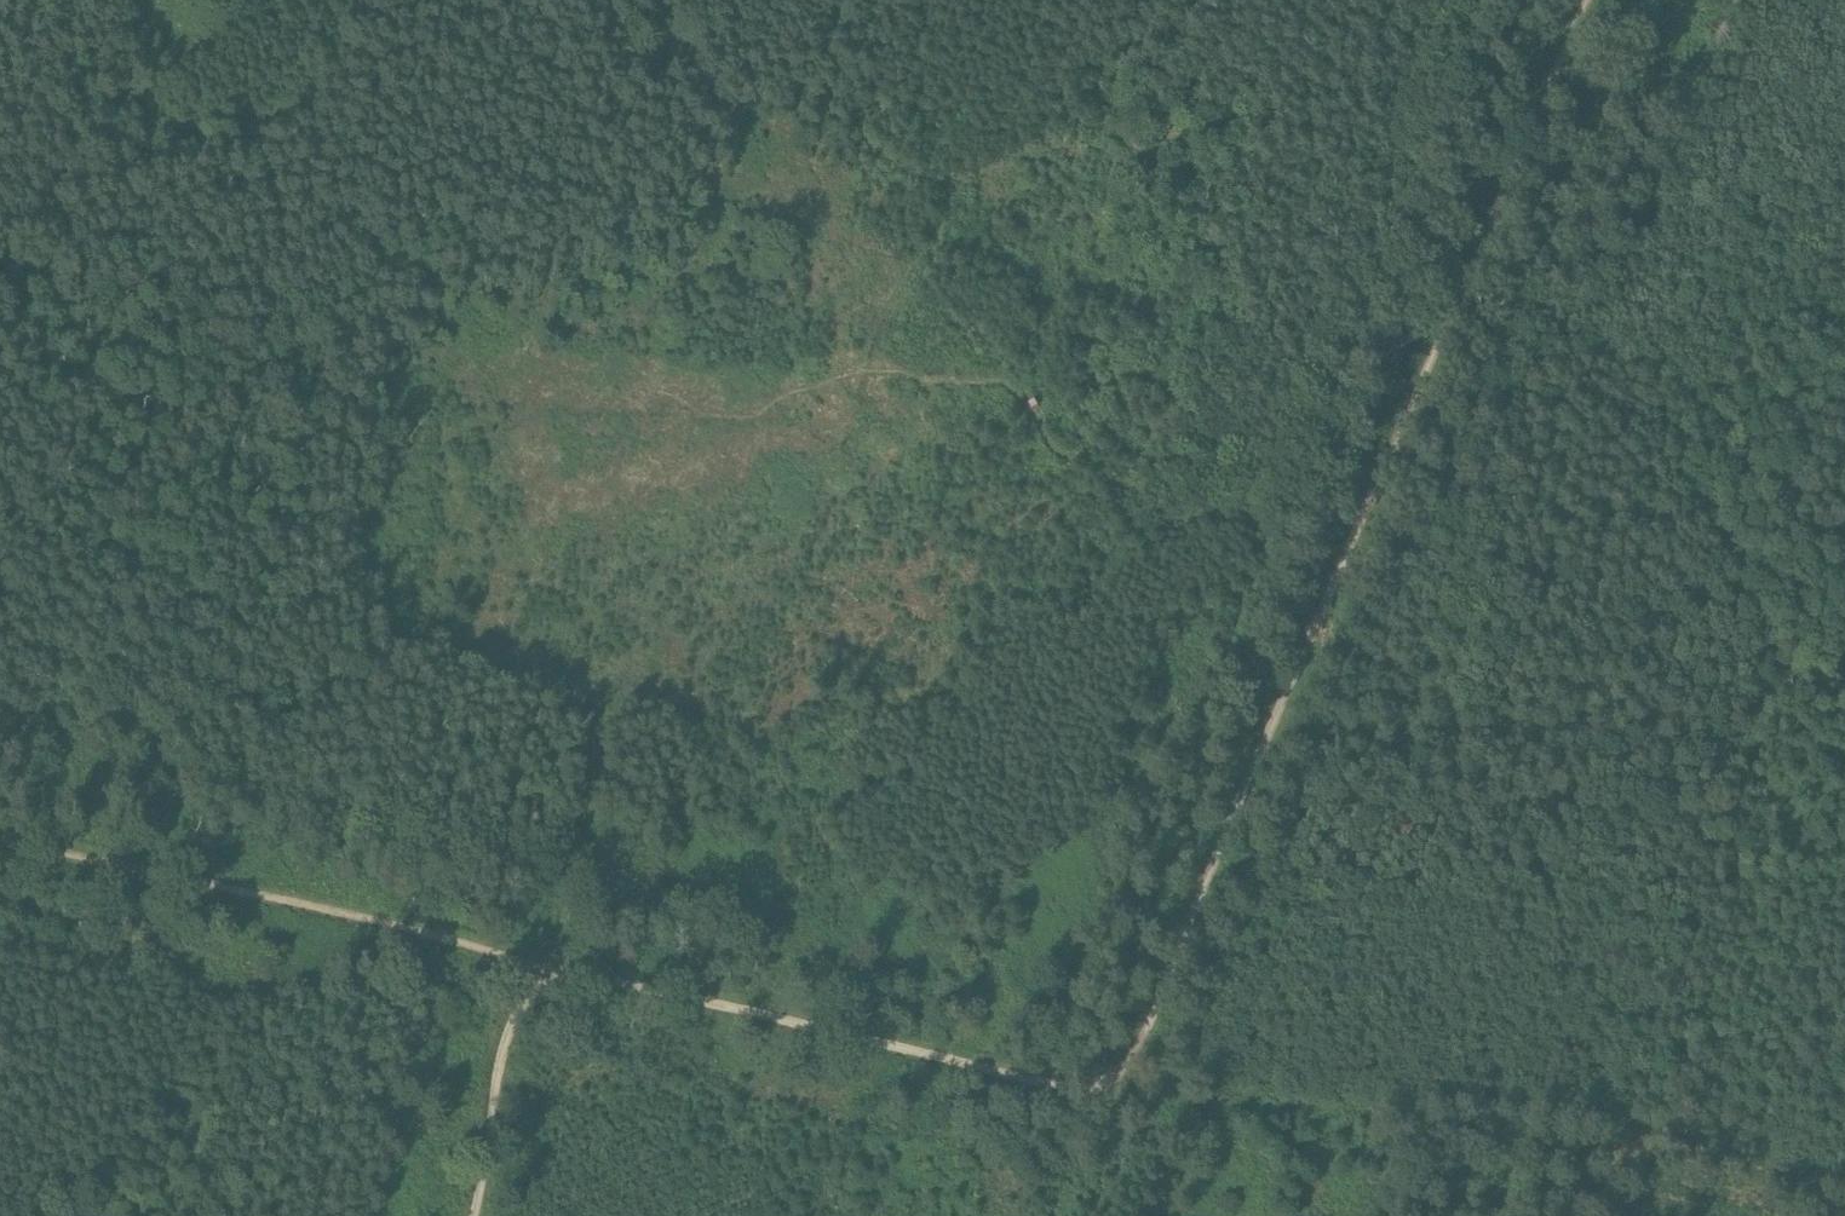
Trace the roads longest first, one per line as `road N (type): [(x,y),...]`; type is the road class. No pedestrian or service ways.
road 1 (track): [(1592,0),(1142,1054),(1115,1081),(1075,1091),(525,969)]
road 2 (track): [(525,969),(0,846)]
road 3 (track): [(471,1215),(525,969)]

